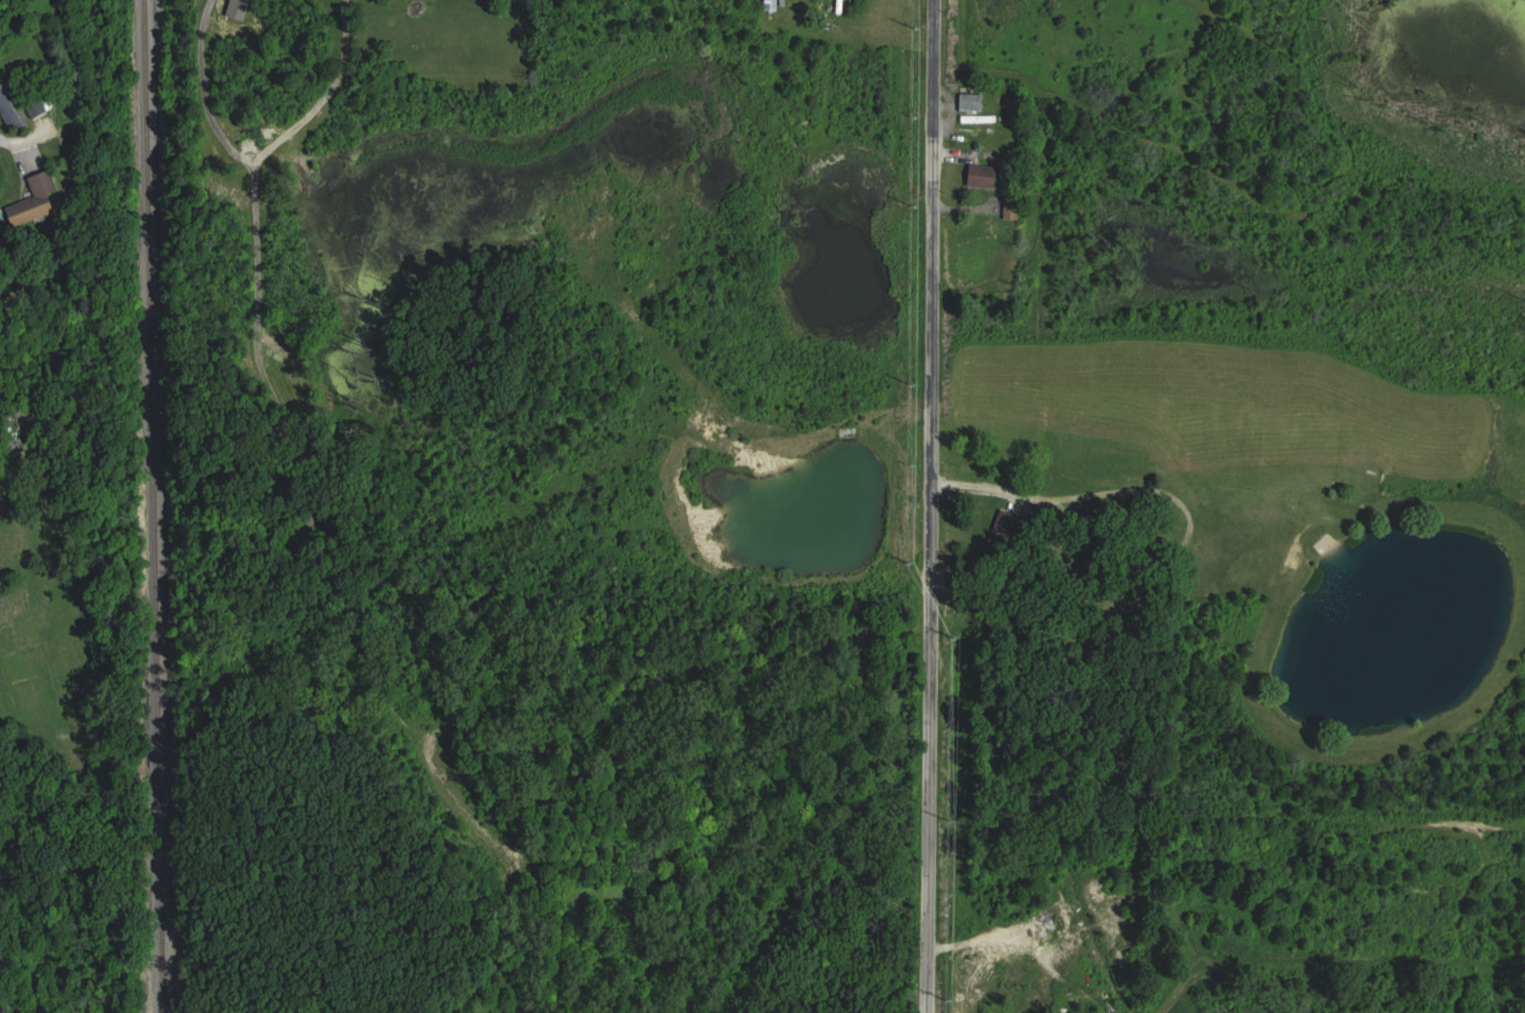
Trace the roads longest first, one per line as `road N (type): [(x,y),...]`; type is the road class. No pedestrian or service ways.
road 1 (residential): [(922,1012),(930,0)]

